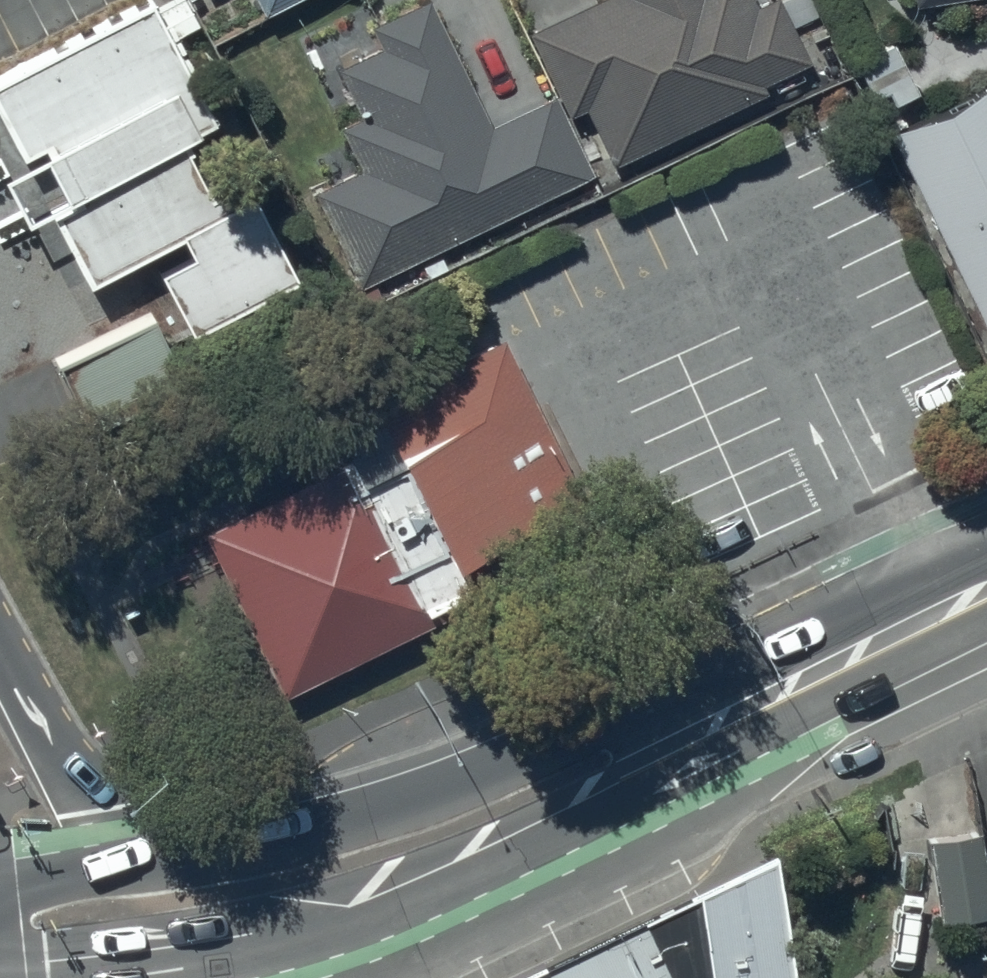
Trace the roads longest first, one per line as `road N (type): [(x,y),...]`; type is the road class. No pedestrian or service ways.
road 1 (secondary): [(711,725),(604,816),(429,895),(285,931)]
road 2 (secondary): [(263,847),(427,802),(593,742),(711,725)]
road 3 (primary): [(0,669),(113,811),(172,834),(263,847)]
road 4 (secondary): [(711,725),(986,593)]
road 5 (secondary): [(285,931),(0,962)]
road 6 (secondary): [(0,915),(40,896),(263,847)]

